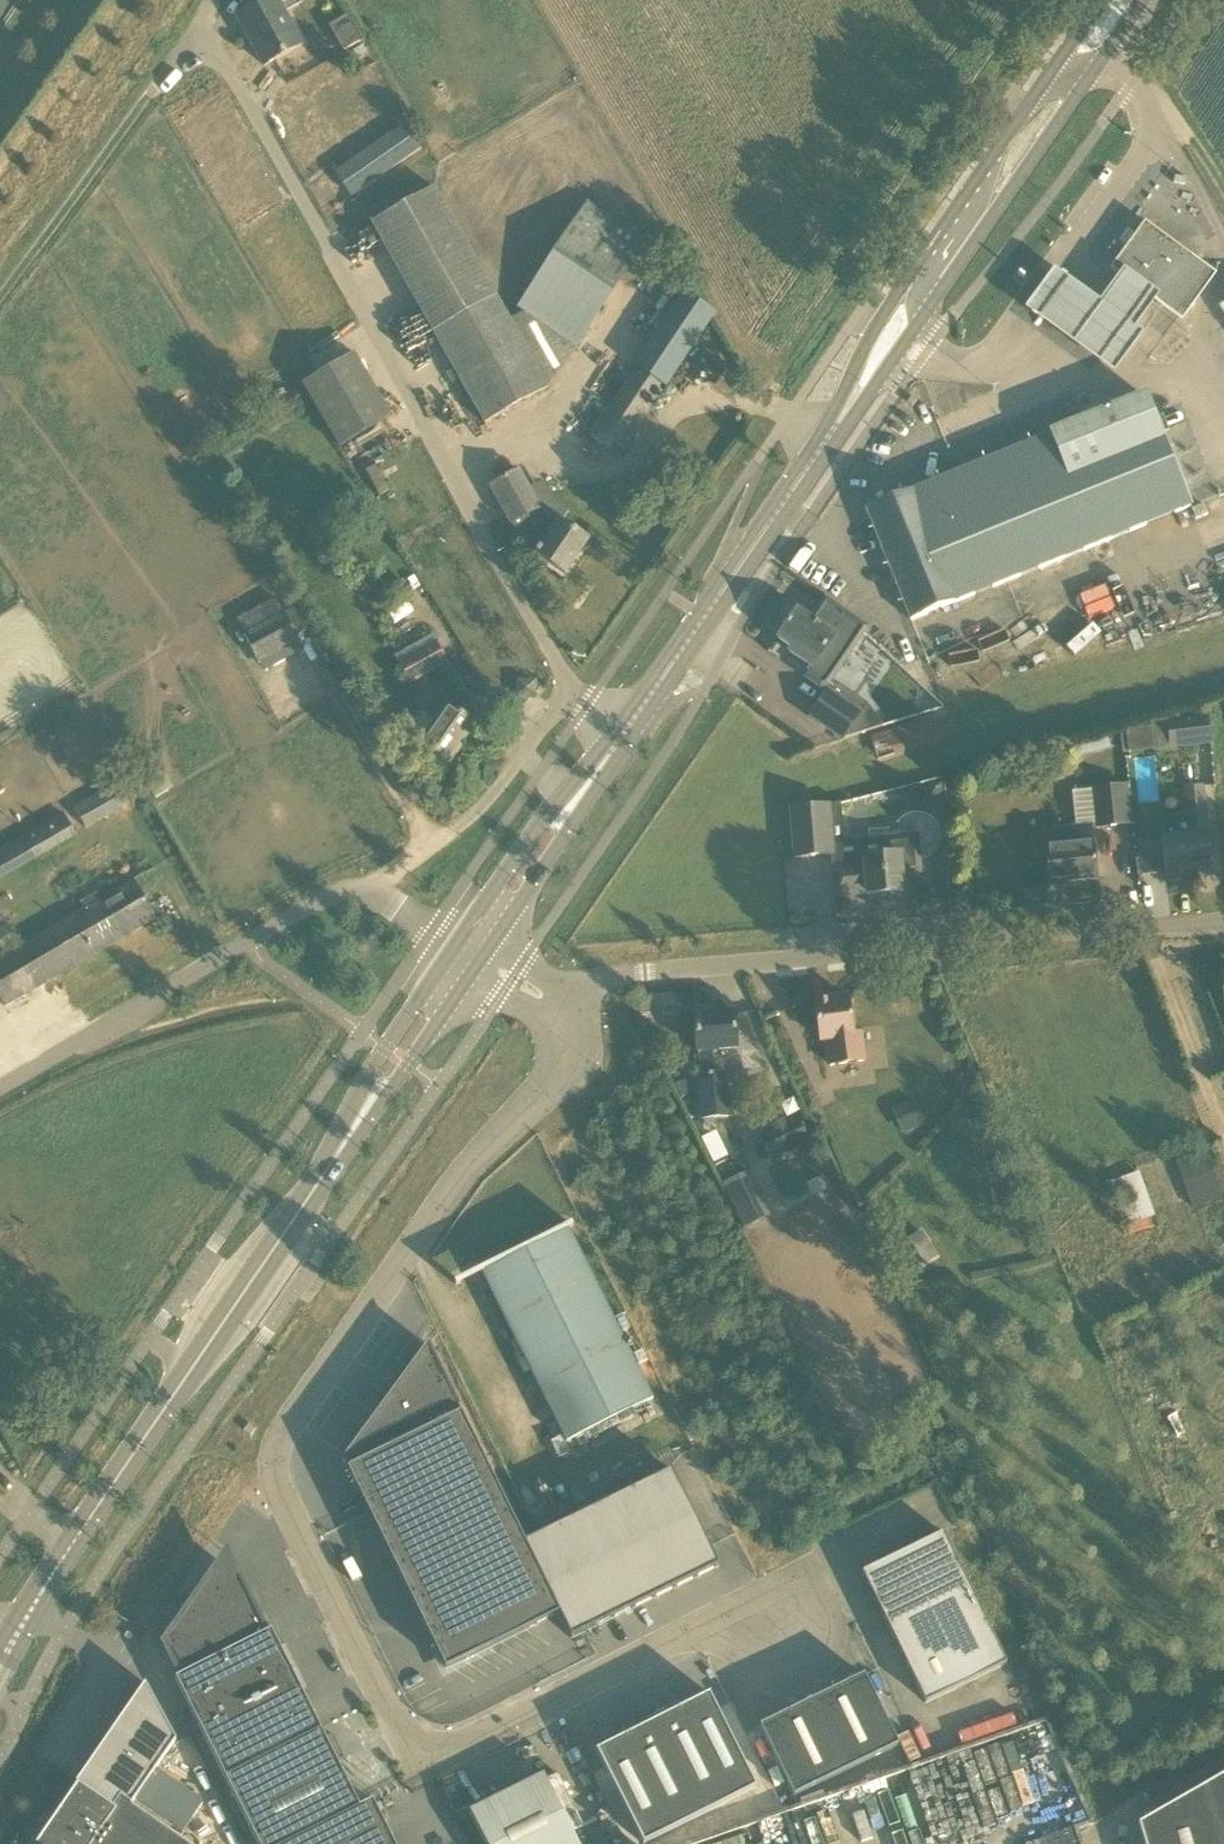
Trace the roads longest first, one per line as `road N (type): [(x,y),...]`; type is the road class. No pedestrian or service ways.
road 1 (unclassified): [(564,1007),(571,1042),(560,1076),(509,1123),(364,1307),(272,1463),(426,1761),(802,1595)]
road 2 (secondary): [(623,735),(1126,0)]
road 3 (track): [(571,694),(267,111),(212,39)]
road 4 (unclassified): [(564,1007),(603,979),(1223,922)]
road 5 (secondary): [(0,1663),(292,1221)]
road 6 (residential): [(0,1084),(335,891),(366,887)]
road 7 (track): [(0,294),(174,59),(212,39)]
road 8 (secondary): [(292,1221),(480,959)]
road 9 (secondary): [(455,945),(384,1048),(292,1221)]
road 10 (residential): [(571,694),(471,817),(366,887)]
road 11 (secondary): [(623,735),(540,819),(455,945)]
road 12 (secondary): [(480,959),(567,835),(623,735)]

